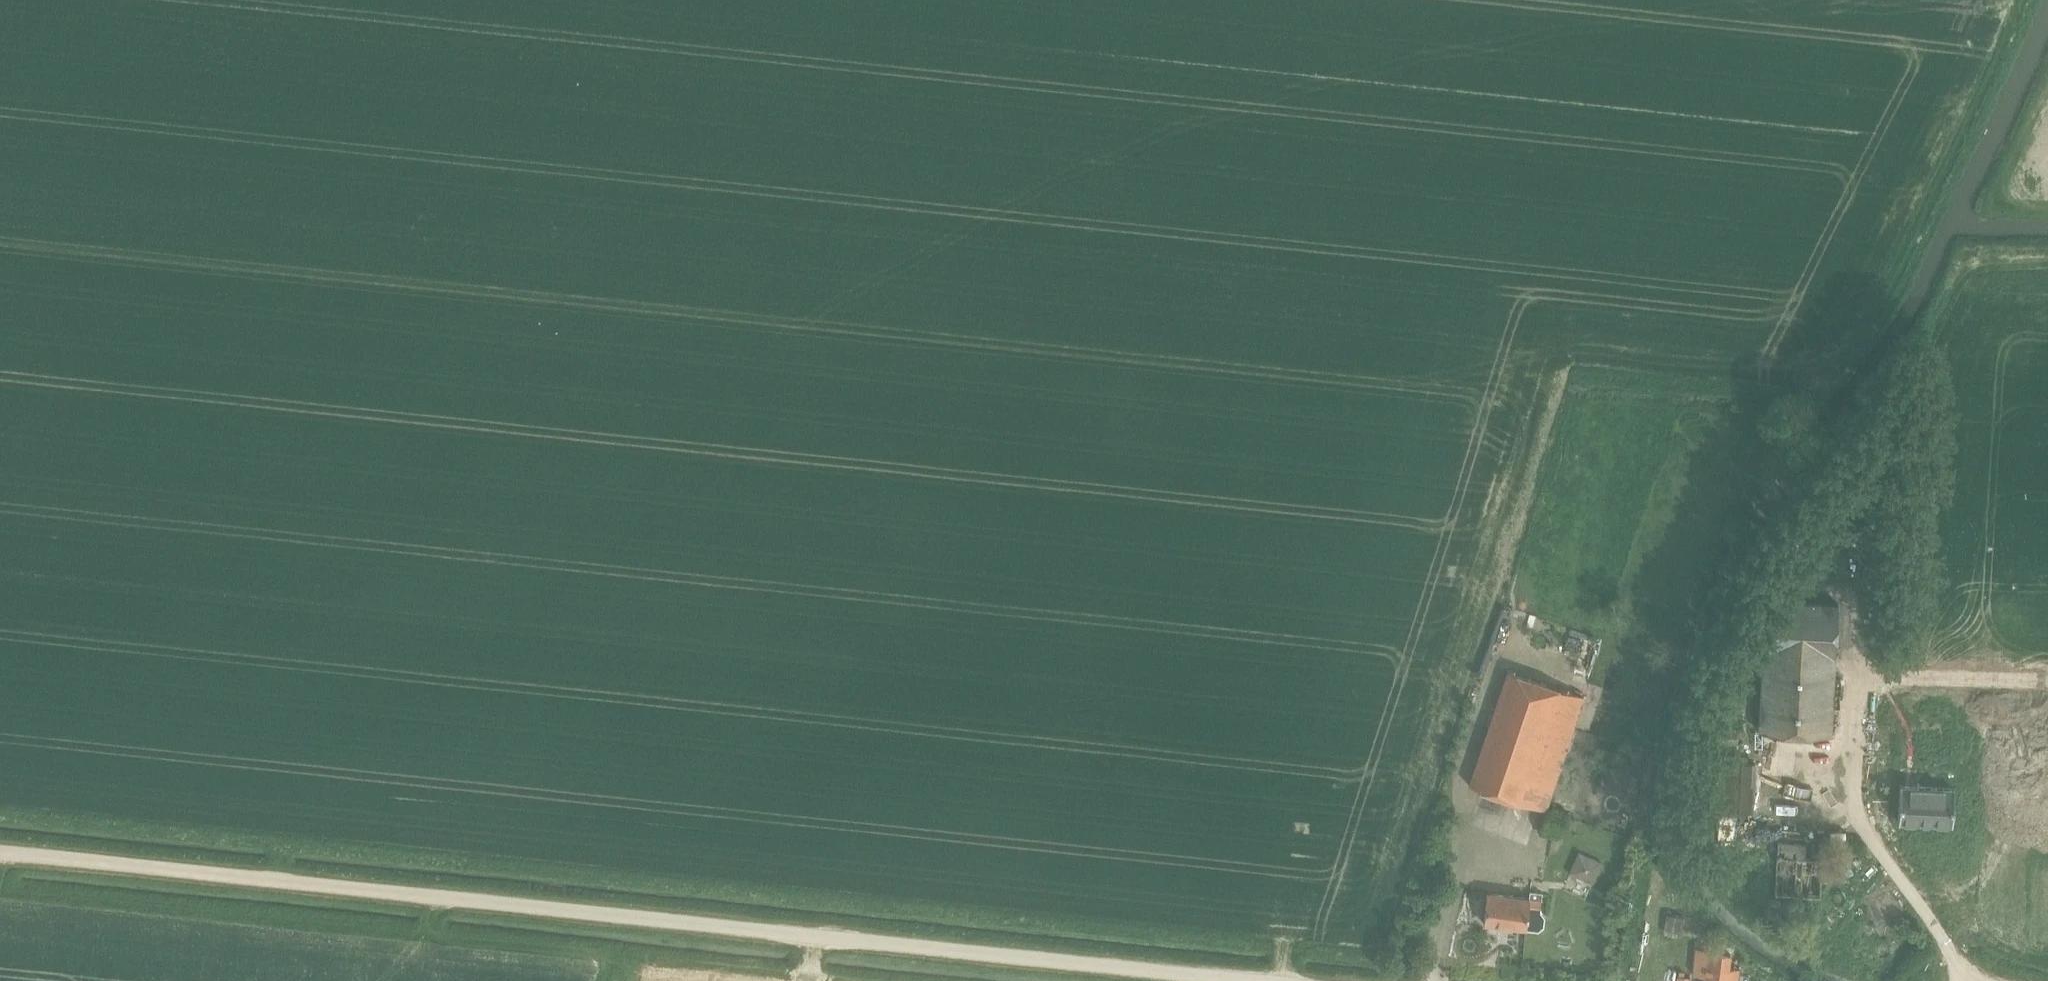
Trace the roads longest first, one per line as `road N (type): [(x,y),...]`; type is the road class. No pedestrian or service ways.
road 1 (unclassified): [(1232,980),(0,856)]

